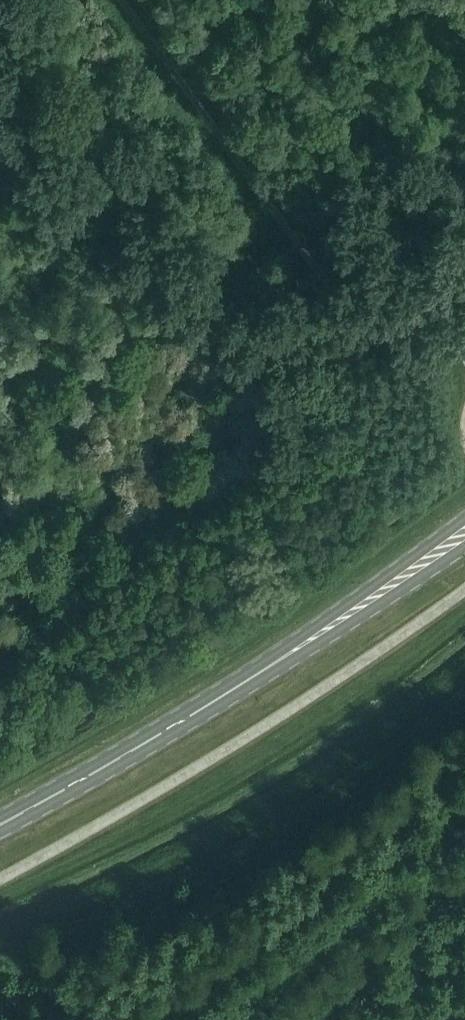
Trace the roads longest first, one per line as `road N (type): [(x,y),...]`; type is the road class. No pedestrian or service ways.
road 1 (primary): [(0,826),(240,689),(464,535)]

